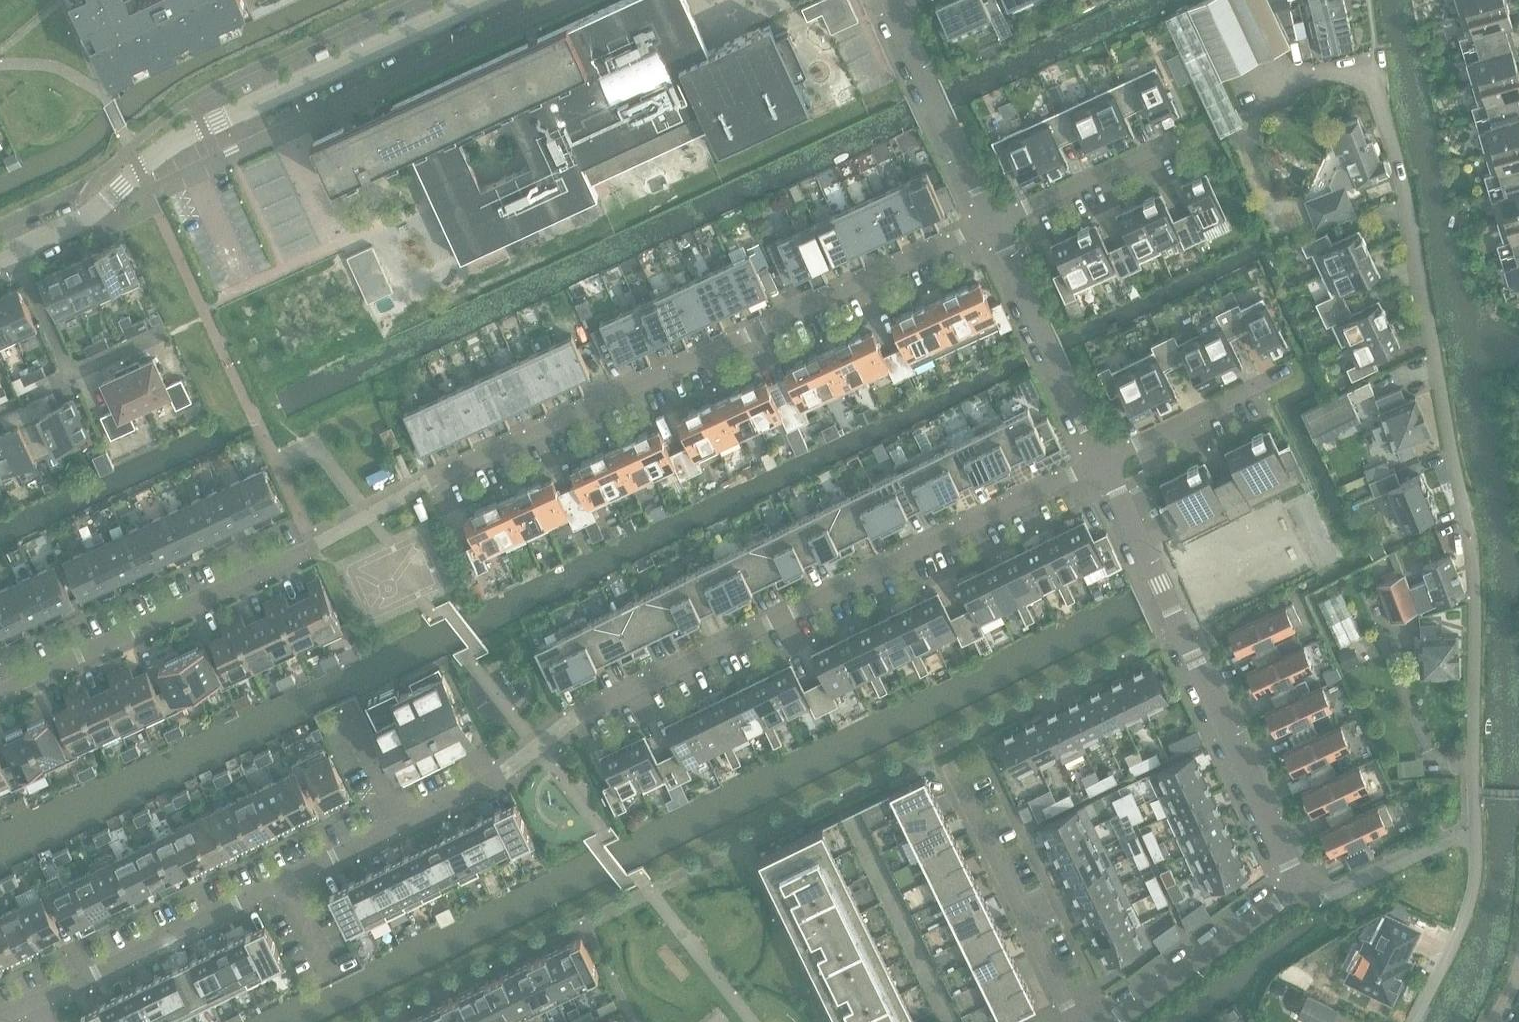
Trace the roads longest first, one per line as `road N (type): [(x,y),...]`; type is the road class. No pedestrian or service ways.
road 1 (residential): [(1103,464),(576,721),(497,785),(0,1021)]
road 2 (residential): [(1420,1021),(1458,944),(1475,887),(1476,602),(1472,536),(1377,48)]
road 3 (residential): [(1120,1021),(1299,887),(1103,464)]
road 4 (residential): [(993,227),(440,483)]
road 5 (residential): [(0,260),(88,219),(202,129),(498,0)]
road 6 (residential): [(309,553),(0,695)]
road 7 (residential): [(1076,1021),(946,754)]
road 8 (residential): [(1103,464),(993,227)]
road 9 (residential): [(993,227),(894,7)]
road 10 (residential): [(1172,148),(993,227)]
road 11 (residential): [(1275,380),(1103,464)]

